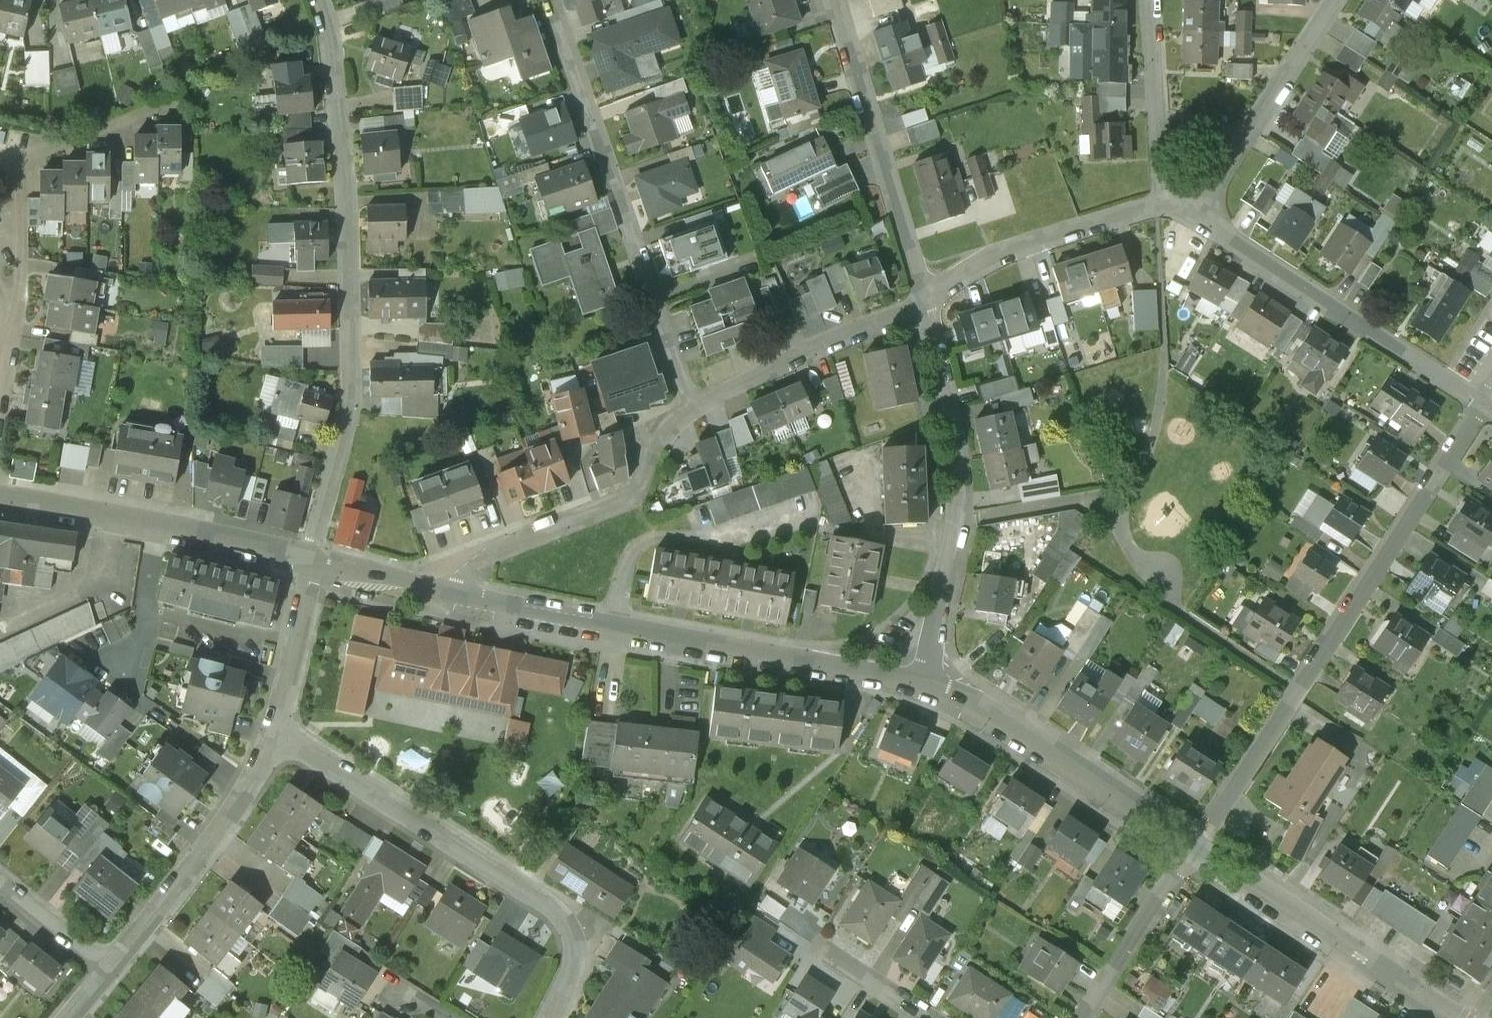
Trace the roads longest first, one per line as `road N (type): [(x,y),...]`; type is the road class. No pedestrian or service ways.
road 1 (residential): [(306,561),(341,383),(348,284),(330,31),(319,0)]
road 2 (residential): [(1198,852),(1481,402)]
road 3 (residential): [(922,685),(447,589)]
road 4 (residential): [(541,1017),(567,951),(550,903),(265,716)]
road 5 (residential): [(688,412),(547,0)]
road 6 (residential): [(913,290),(943,415),(955,521),(922,685)]
road 7 (residential): [(1481,402),(1236,244),(1171,191)]
road 8 (residential): [(1198,852),(997,723),(922,685)]
road 9 (residential): [(306,561),(0,497)]
road 10 (residential): [(688,412),(624,496),(488,550),(454,569),(447,589)]
road 11 (residential): [(1452,1017),(1198,852)]
road 12 (residential): [(831,0),(913,290)]
road 13 (residential): [(108,951),(265,716)]
road 14 (residential): [(1171,191),(1004,241),(913,290)]
road 15 (residential): [(913,290),(794,344),(688,412)]
road 16 (residential): [(1326,0),(1226,152),(1171,191)]
road 17 (residential): [(1086,1017),(1198,852)]
road 18 (residential): [(1171,191),(1153,153),(1143,0)]
road 19 (residential): [(17,161),(187,92)]
road 20 (residential): [(265,716),(306,561)]
road 21 (residential): [(12,308),(17,161)]
road 22 (residential): [(447,589),(306,561)]
road 23 (residential): [(108,951),(0,872)]
road 24 (residential): [(927,1017),(824,954)]

